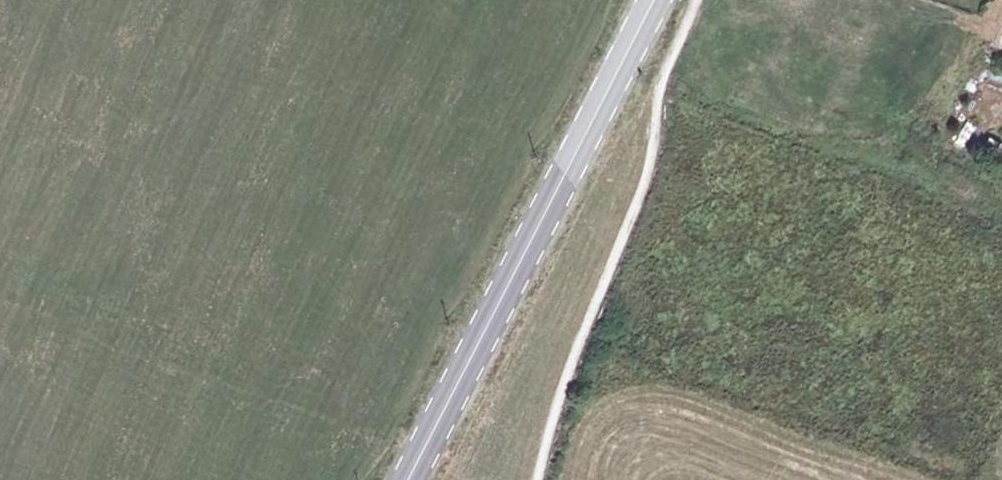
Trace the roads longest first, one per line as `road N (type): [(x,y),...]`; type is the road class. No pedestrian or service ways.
road 1 (secondary): [(408,479),(654,0)]

